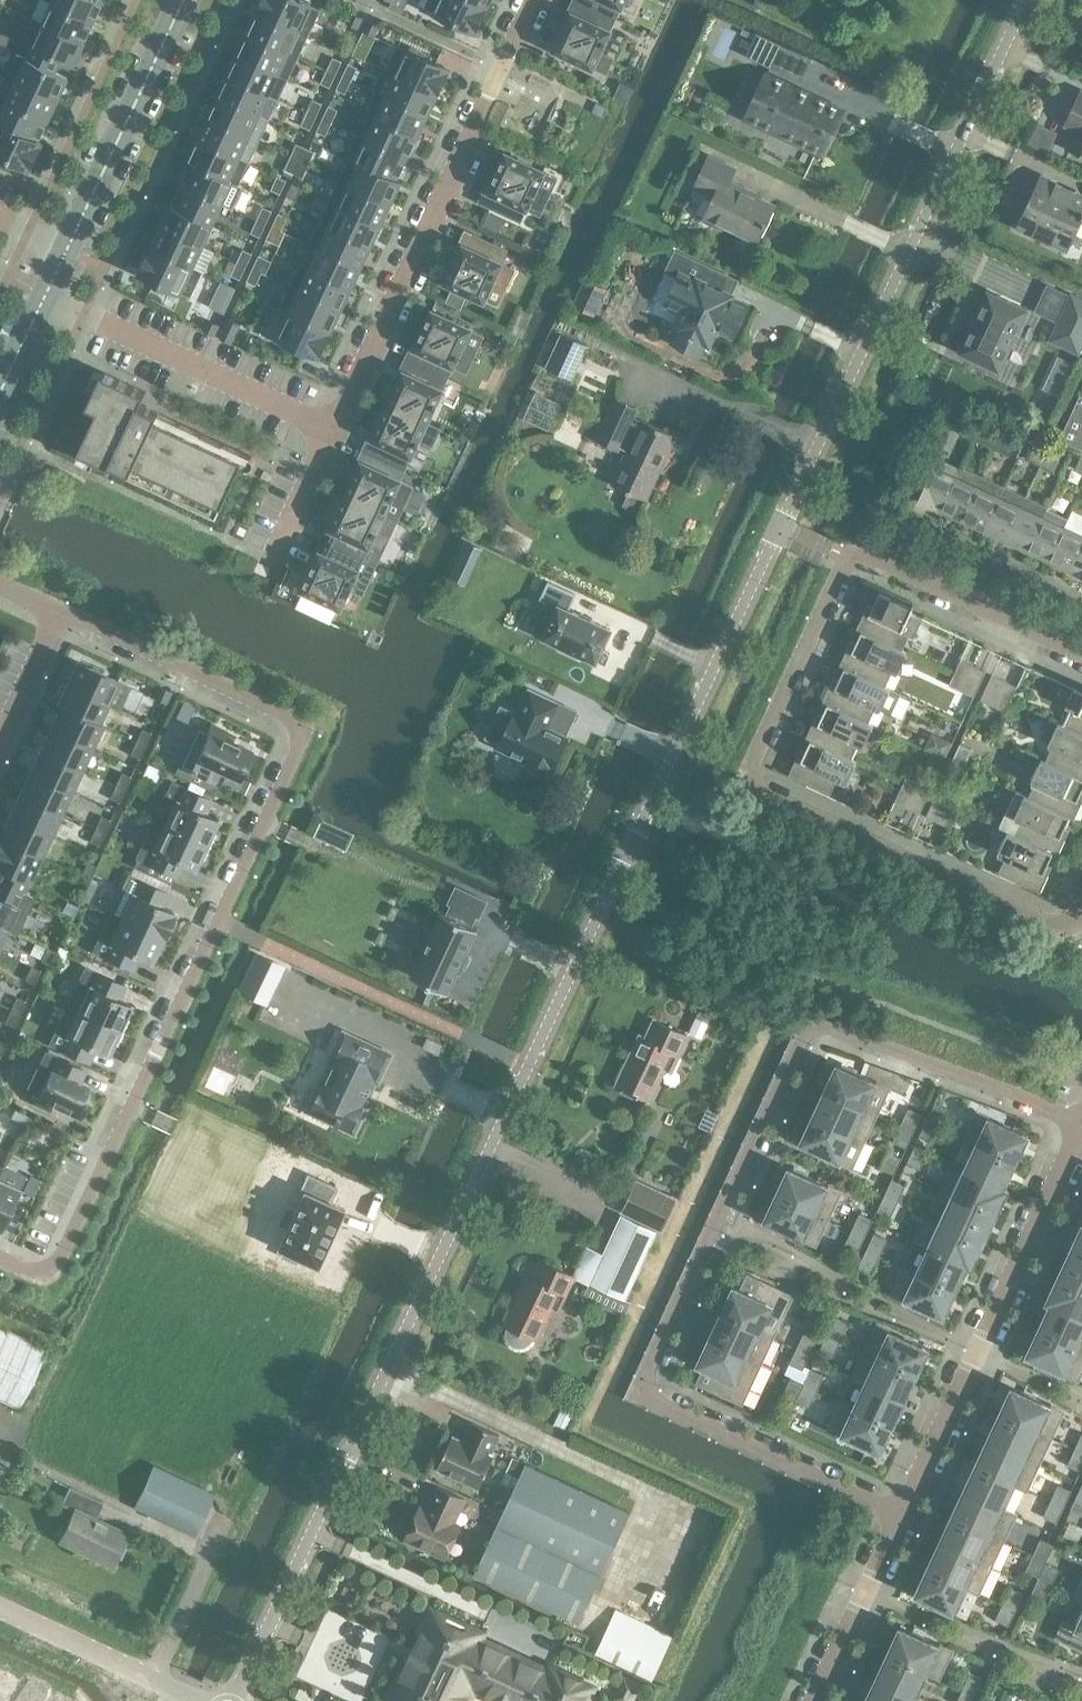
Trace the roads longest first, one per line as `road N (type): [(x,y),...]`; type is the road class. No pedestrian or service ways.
road 1 (tertiary): [(235,1700),(781,531)]
road 2 (residential): [(902,1516),(656,1401),(645,1377),(805,1038),(818,1028),(1081,1122)]
road 3 (residential): [(0,1259),(48,1282),(304,729),(61,619)]
road 4 (residential): [(1081,894),(1072,916),(766,779),(758,764),(852,565)]
road 5 (tertiary): [(781,531),(1028,0)]
road 6 (residential): [(532,0),(328,430)]
road 7 (residential): [(902,1516),(1081,1128)]
road 8 (residential): [(328,430),(49,296)]
road 9 (tertiary): [(70,248),(186,0)]
road 10 (residential): [(852,565),(879,562),(1081,653)]
road 11 (residential): [(815,1700),(902,1516)]
road 12 (unclassified): [(198,1700),(59,1635)]
road 13 (residential): [(0,750),(61,619)]
road 14 (residential): [(328,430),(270,559)]

